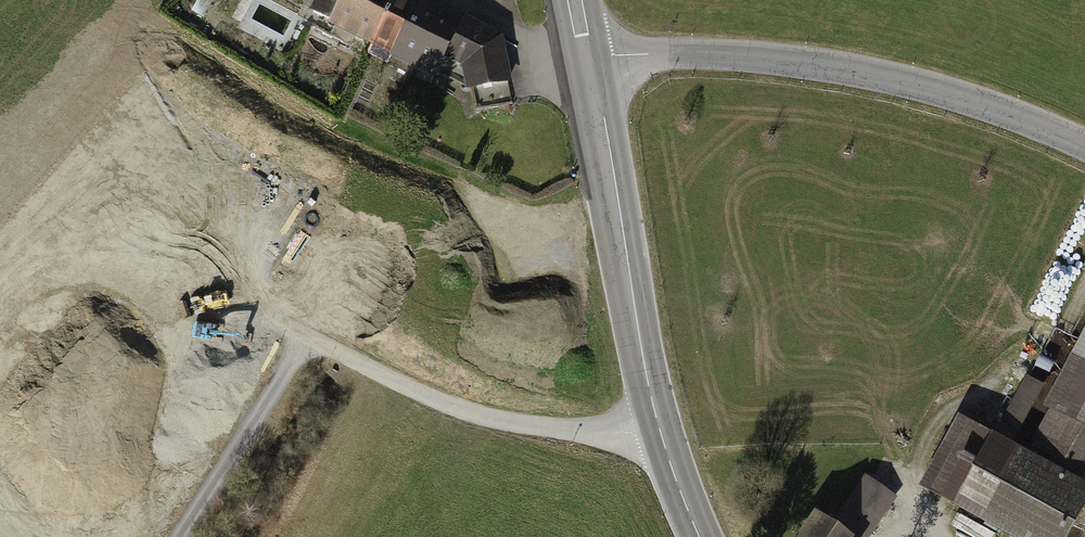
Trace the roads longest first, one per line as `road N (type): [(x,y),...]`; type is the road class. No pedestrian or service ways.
road 1 (unclassified): [(1084,147),(979,103),(856,72),(707,58),(588,57)]
road 2 (secondary): [(588,57),(659,438),(700,536)]
road 3 (track): [(304,338),(462,413),(563,437),(659,438)]
road 4 (track): [(0,199),(304,338)]
road 5 (track): [(176,536),(304,338)]

